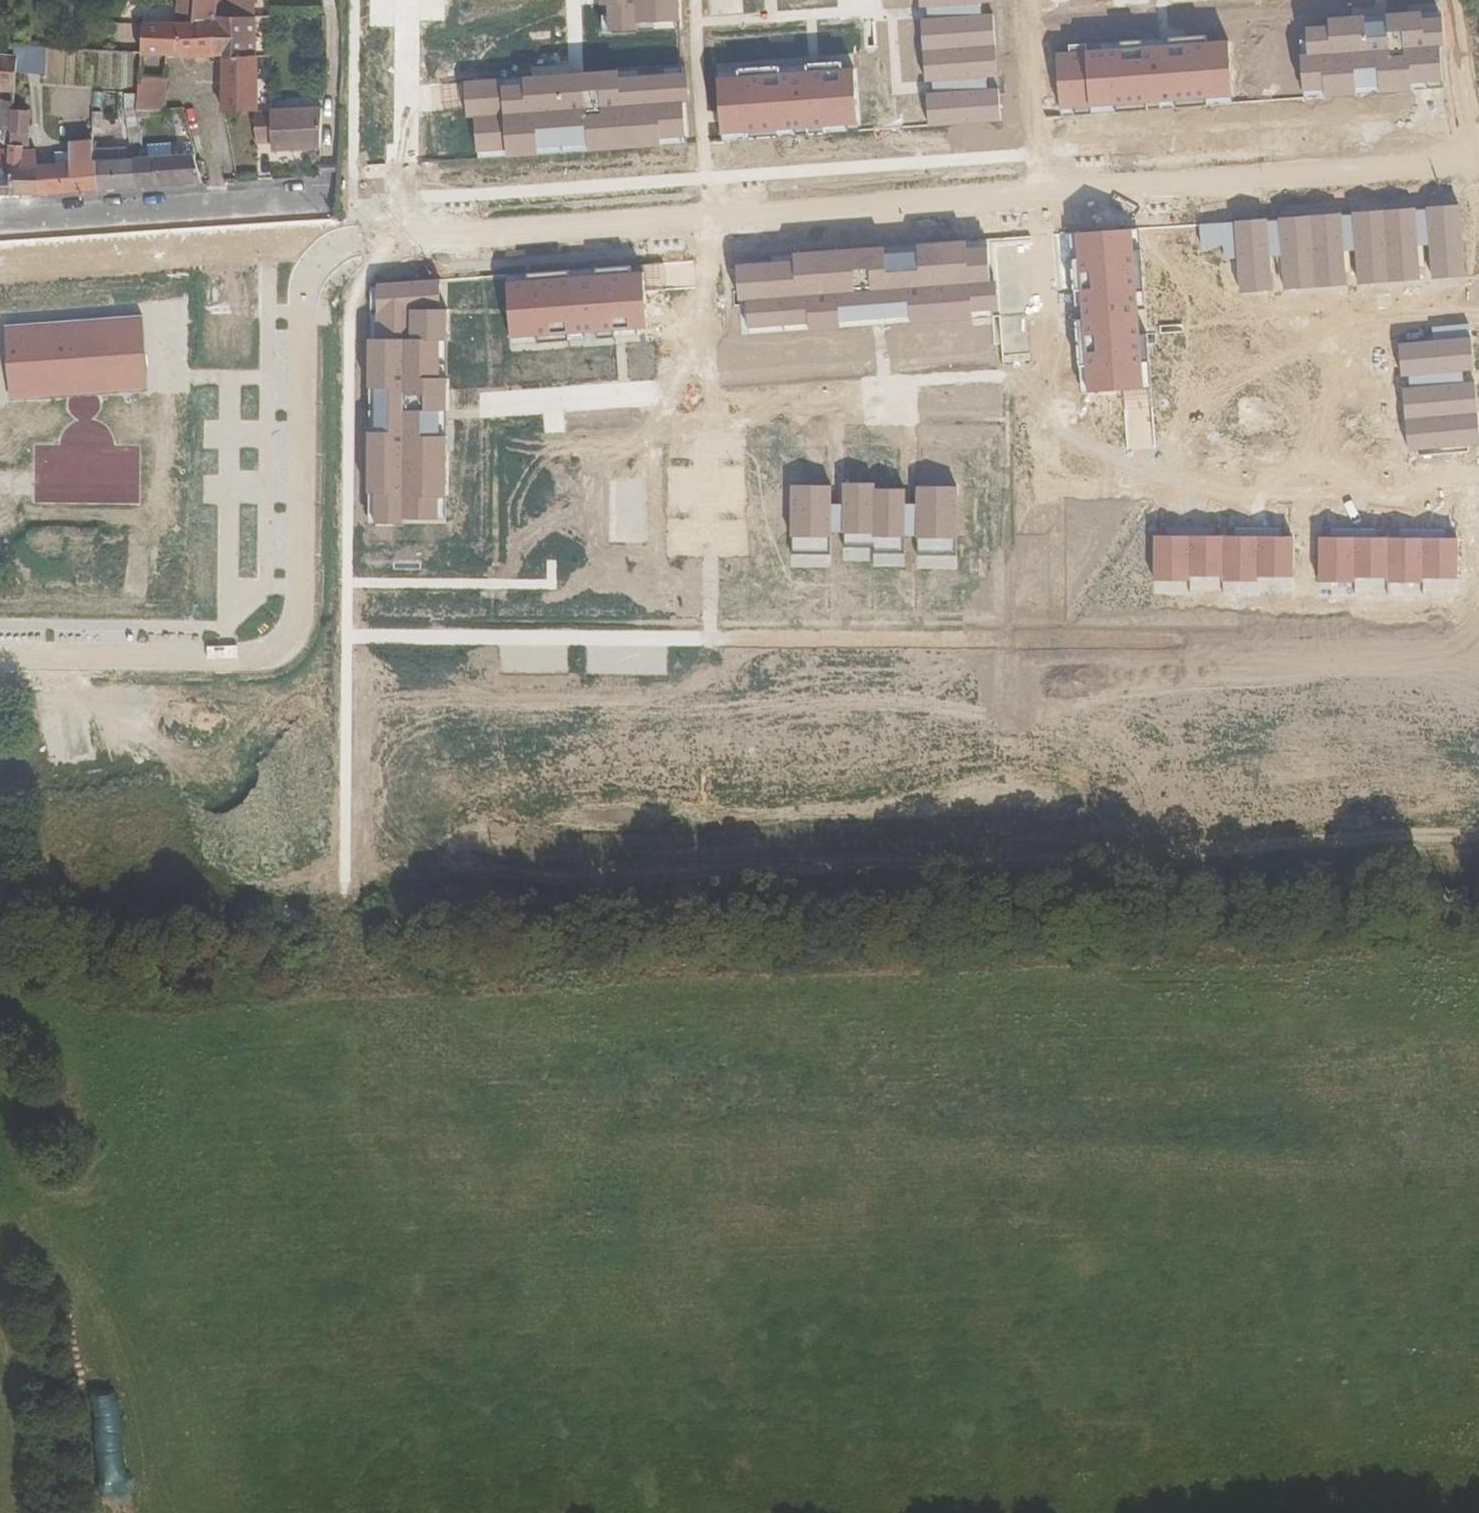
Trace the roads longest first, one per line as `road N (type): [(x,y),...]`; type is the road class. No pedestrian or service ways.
road 1 (residential): [(1478,149),(1053,192),(363,232),(320,251),(301,294),(304,600),(282,642),(242,656),(0,657)]
road 2 (unclassified): [(332,198),(0,223)]

